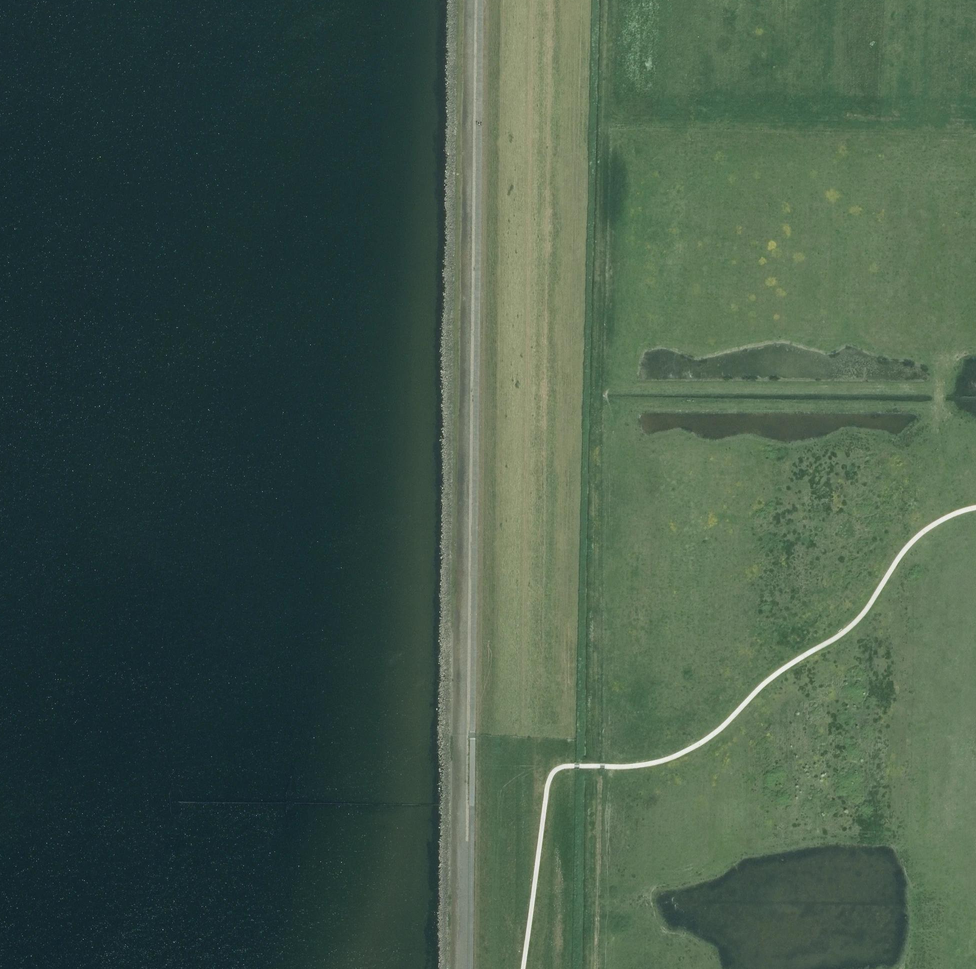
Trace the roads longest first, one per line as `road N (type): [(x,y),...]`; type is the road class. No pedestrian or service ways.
road 1 (unclassified): [(470,968),(480,0)]
road 2 (track): [(592,968),(596,766)]

